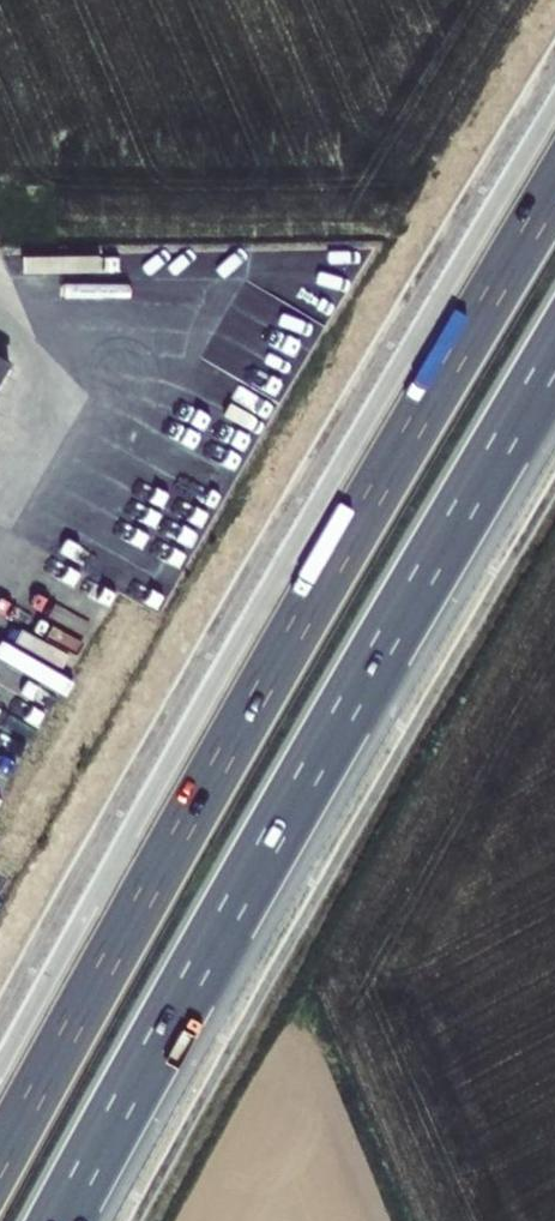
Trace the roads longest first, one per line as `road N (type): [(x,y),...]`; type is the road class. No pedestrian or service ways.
road 1 (motorway): [(554,183),(0,1152)]
road 2 (motorway): [(57,1220),(554,353)]

